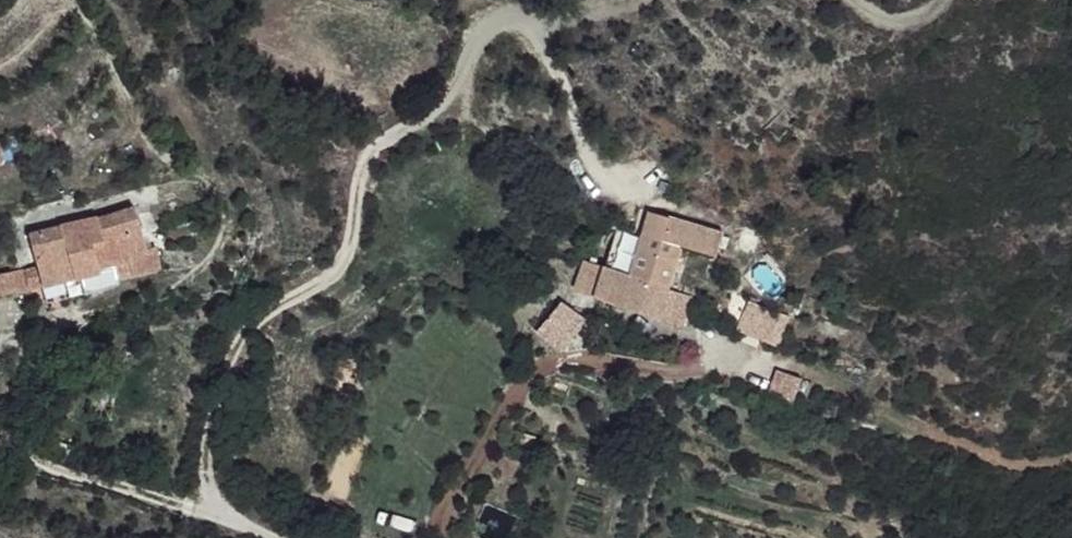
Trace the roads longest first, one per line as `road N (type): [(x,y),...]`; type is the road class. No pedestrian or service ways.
road 1 (track): [(213,506),(207,438),(226,361),(255,317),(341,262),(355,160),(431,103),(499,25),(522,23),(540,33),(622,0)]

